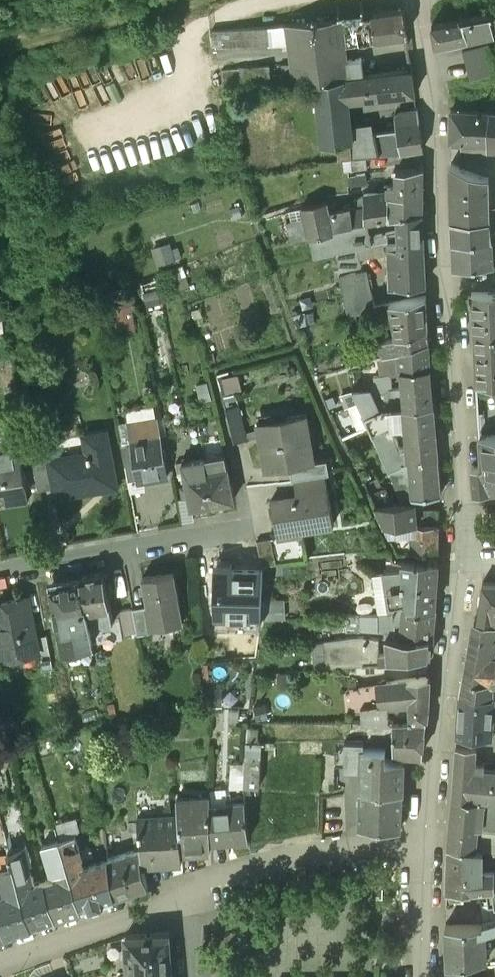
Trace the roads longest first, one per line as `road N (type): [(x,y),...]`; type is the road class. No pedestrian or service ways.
road 1 (residential): [(426,827),(458,559),(451,302),(421,0)]
road 2 (residential): [(250,522),(0,571)]
road 3 (residential): [(426,827),(187,894)]
road 4 (residential): [(187,894),(0,955)]
road 5 (residential): [(419,976),(426,827)]

